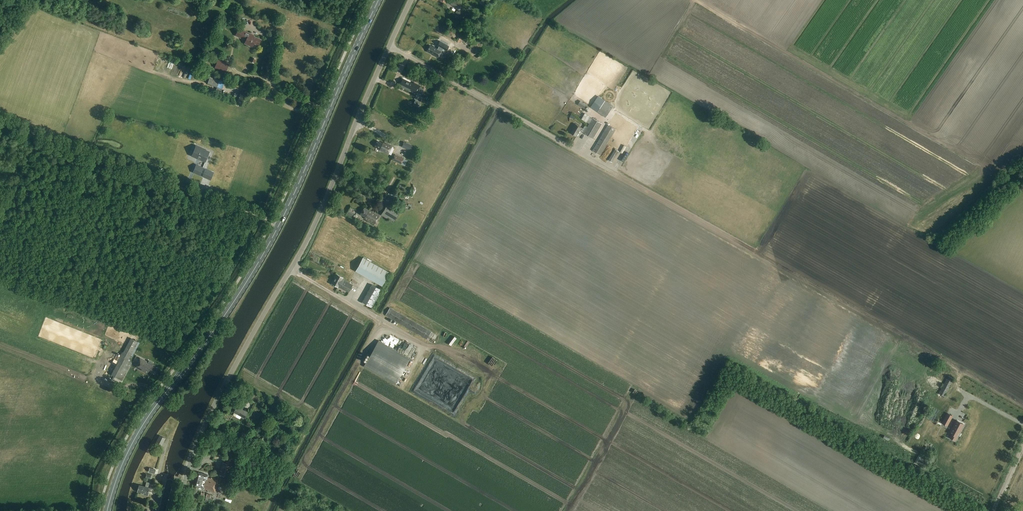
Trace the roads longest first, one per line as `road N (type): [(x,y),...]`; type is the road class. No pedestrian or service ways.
road 1 (primary): [(107,510),(145,421),(262,257),(379,0)]
road 2 (unclassified): [(177,510),(206,422),(304,248),(390,46)]
road 3 (track): [(619,175),(1022,406)]
road 4 (track): [(0,120),(272,221)]
road 5 (unclassified): [(619,175),(390,46)]

